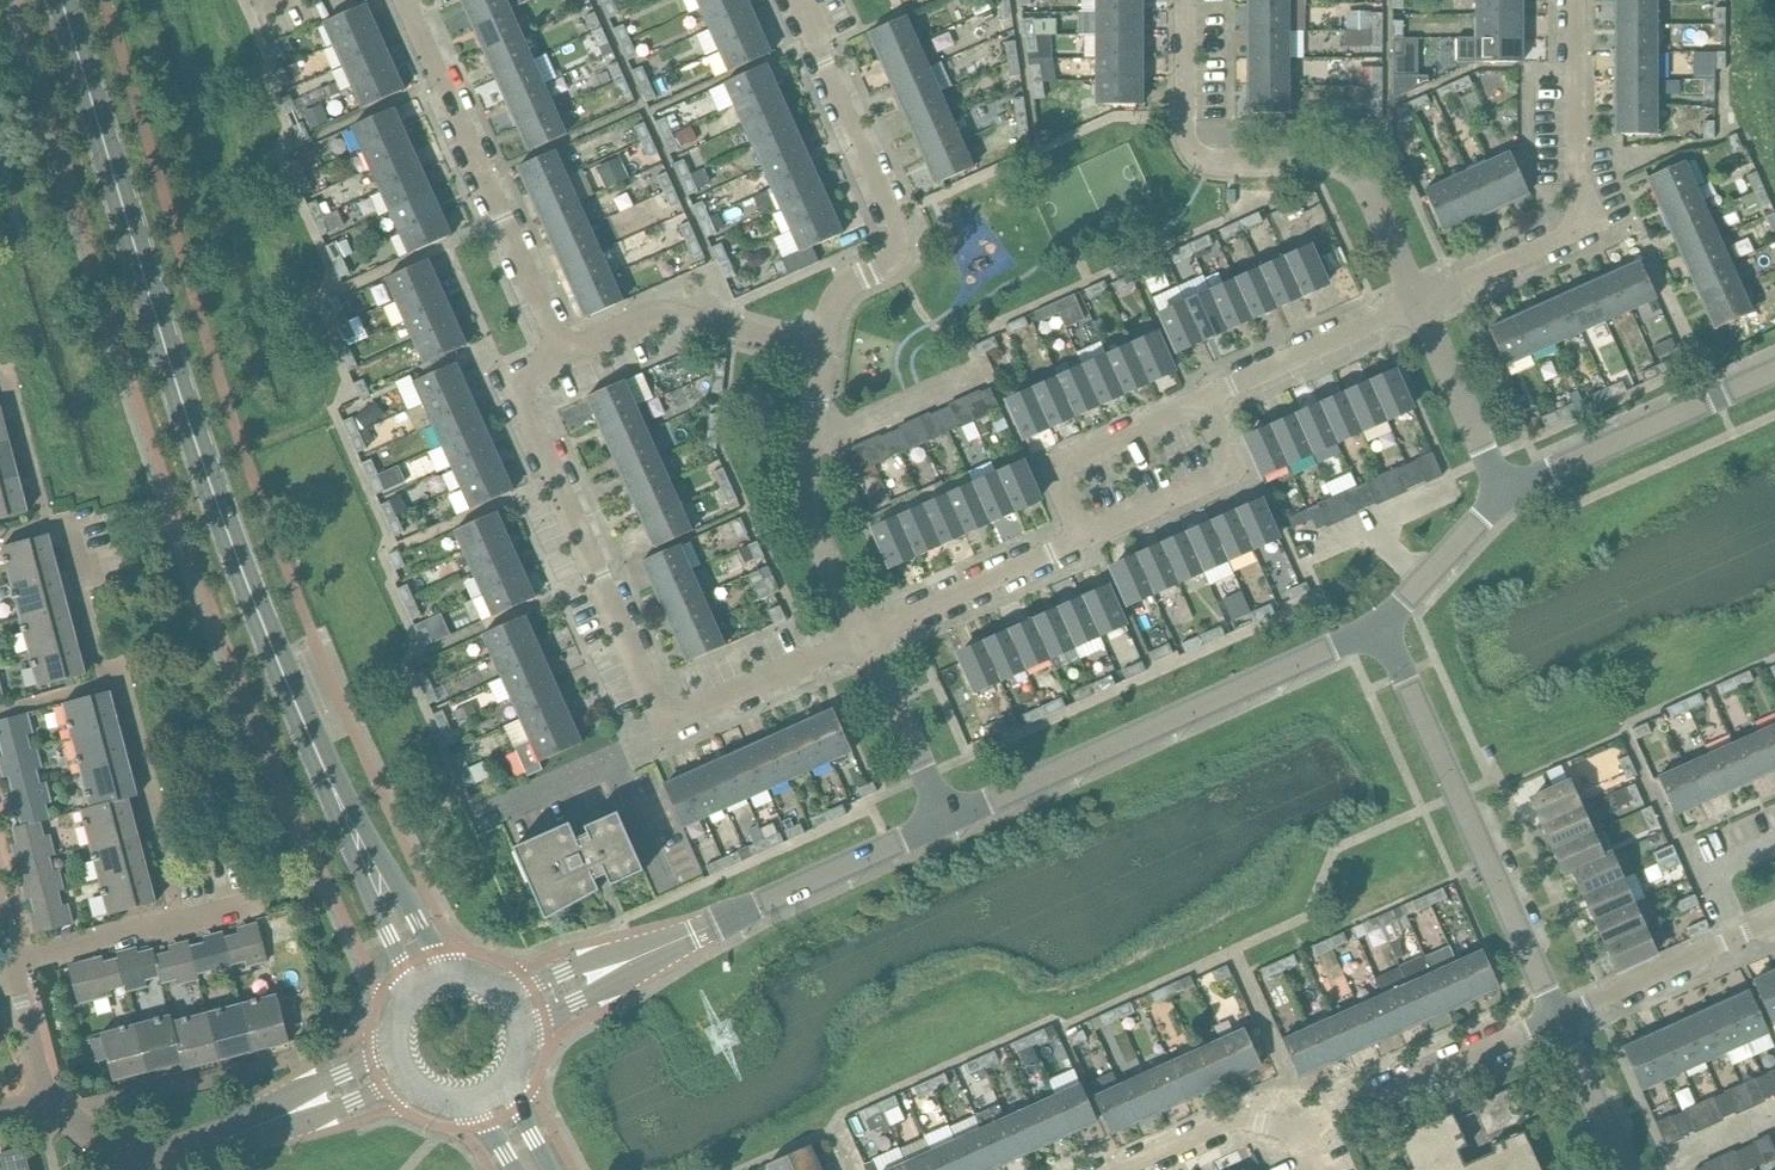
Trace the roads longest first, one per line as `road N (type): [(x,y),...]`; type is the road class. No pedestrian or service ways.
road 1 (secondary): [(332,788),(207,475),(62,0)]
road 2 (residential): [(1560,1018),(1300,1132),(1227,1121),(1119,1169)]
road 3 (unclassified): [(947,825),(1377,628)]
road 4 (residential): [(1417,303),(1357,175),(1327,162),(1213,162),(1187,146),(1184,0)]
road 5 (residential): [(665,730),(506,369),(551,351)]
road 6 (unclassified): [(1560,1018),(1377,628)]
road 7 (residential): [(815,352),(843,286),(893,263),(901,251),(800,0)]
road 8 (residential): [(551,351),(411,0)]
road 9 (residential): [(1576,0),(1576,231),(1459,284)]
road 10 (unclassified): [(1504,500),(1774,371)]
road 11 (residential): [(864,638),(815,543),(808,495),(815,352)]
road 12 (residential): [(551,351),(664,312),(815,352)]
road 13 (residential): [(1077,538),(1045,467),(1212,397)]
road 14 (residential): [(15,962),(260,895)]
road 15 (residential): [(1077,538),(1238,468),(1212,397)]
road 16 (unclassified): [(725,920),(947,825)]
road 17 (residential): [(864,638),(1077,538)]
road 18 (residential): [(1774,921),(1560,1018)]
road 19 (residential): [(1212,397),(1417,303)]
road 20 (secondary): [(332,788),(404,968),(406,995)]
road 21 (secondary): [(457,970),(332,788)]
road 22 (residential): [(665,730),(864,638)]
road 23 (residential): [(1504,500),(1417,303)]
road 24 (residential): [(472,818),(665,730)]
road 25 (residential): [(947,825),(864,638)]
road 26 (unclassified): [(1377,628),(1504,500)]
road 27 (unclassified): [(674,941),(530,985),(501,984)]
road 28 (unclassified): [(527,1040),(546,1019),(674,941)]
road 29 (unclassified): [(1625,1169),(1560,1018)]
road 30 (residential): [(263,1123),(385,1090),(418,1092)]
road 31 (residential): [(391,1039),(263,1123)]
road 32 (residential): [(15,962),(44,1094)]
road 33 (residential): [(136,1163),(171,1161),(263,1123)]

